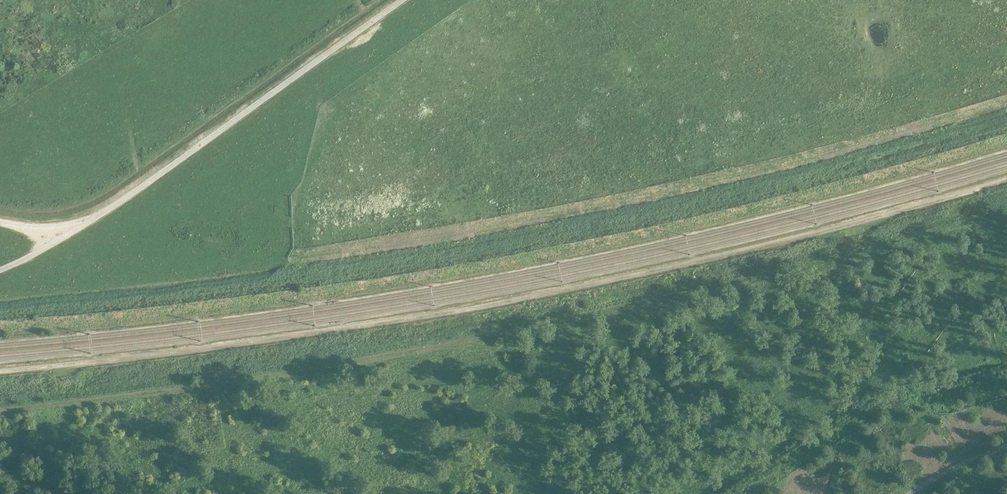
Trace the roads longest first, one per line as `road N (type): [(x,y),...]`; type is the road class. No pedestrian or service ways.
road 1 (track): [(0,410),(174,389),(513,330),(829,263),(1006,211)]
road 2 (track): [(0,371),(510,302),(721,258),(1006,180)]
road 3 (track): [(0,221),(86,223),(405,0)]

